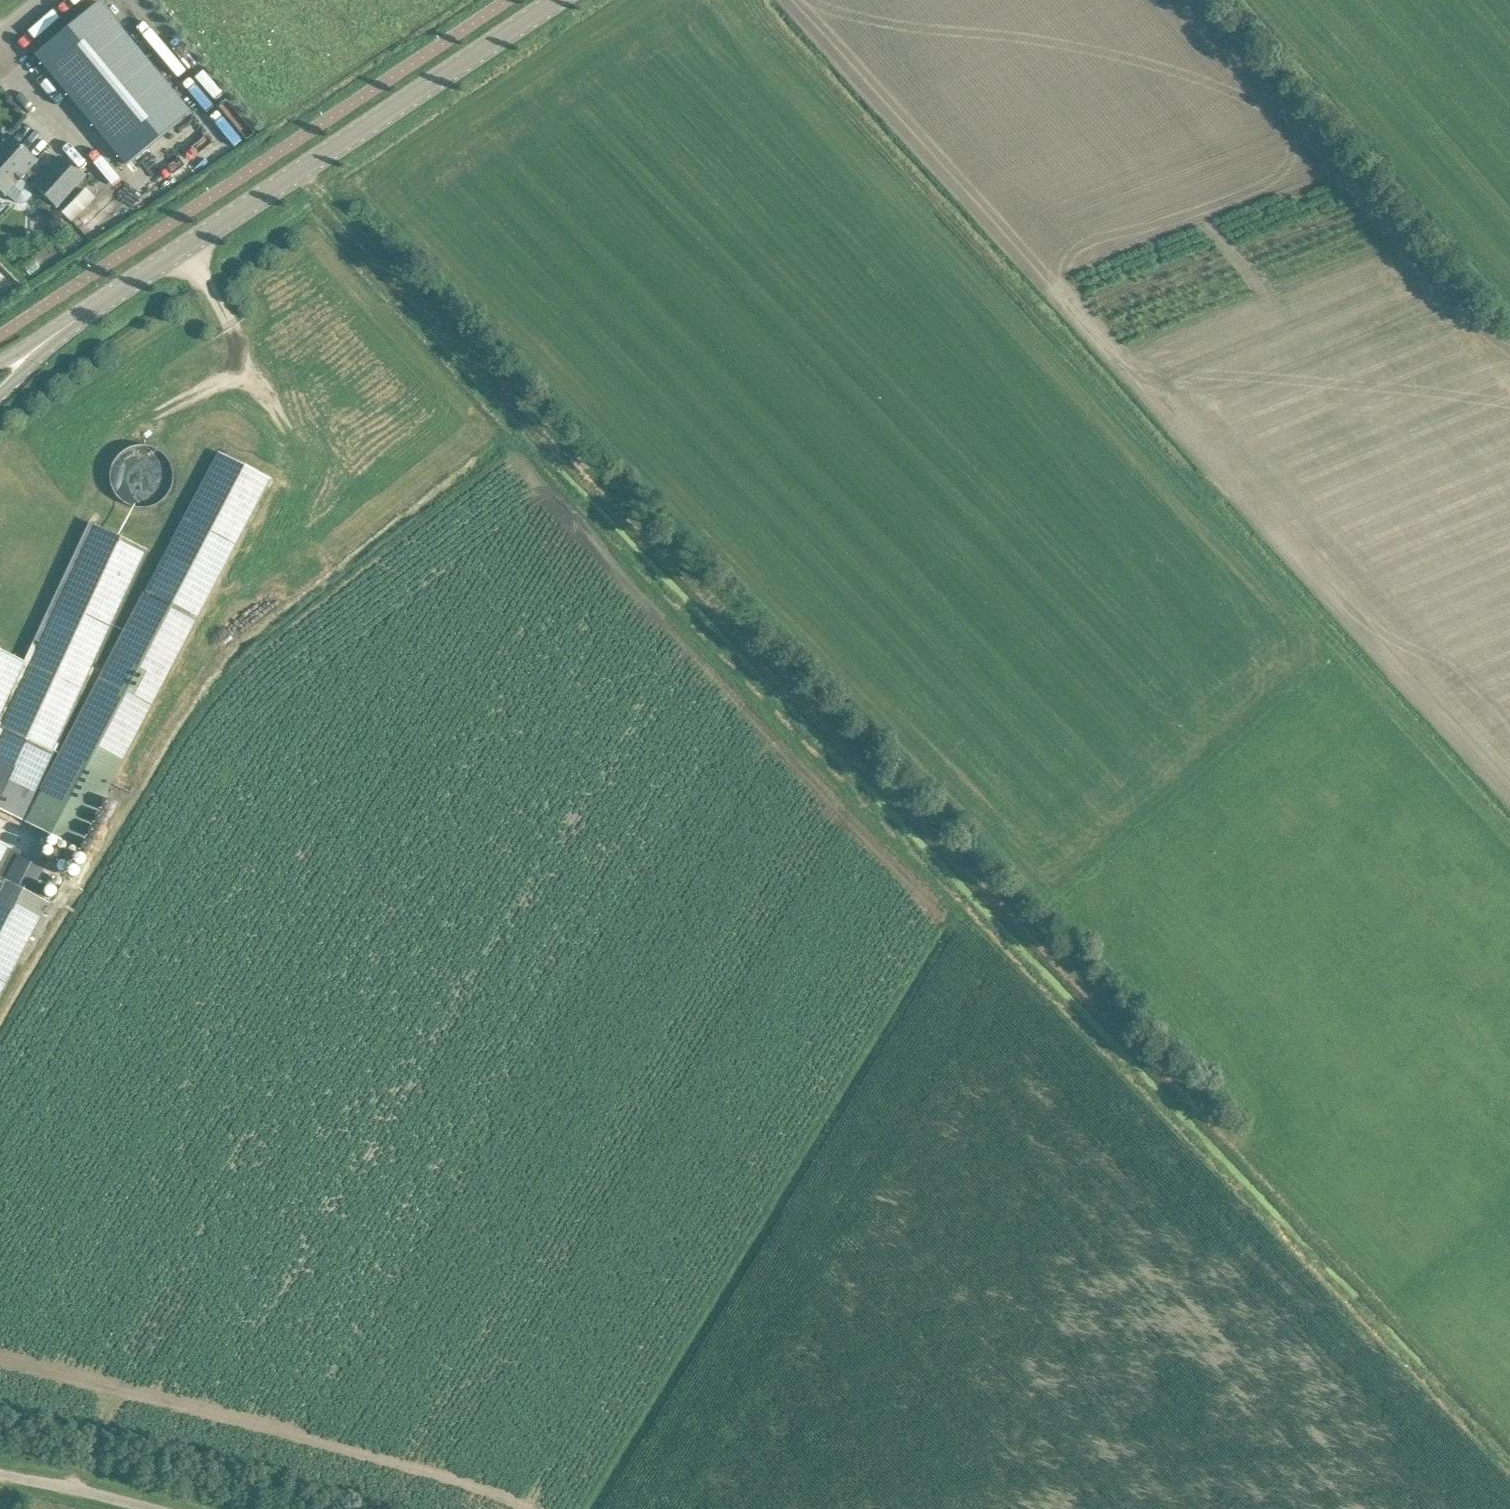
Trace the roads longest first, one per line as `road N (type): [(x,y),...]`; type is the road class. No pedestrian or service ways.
road 1 (tertiary): [(37,347),(558,0)]
road 2 (unclassified): [(155,1508),(0,1472)]

